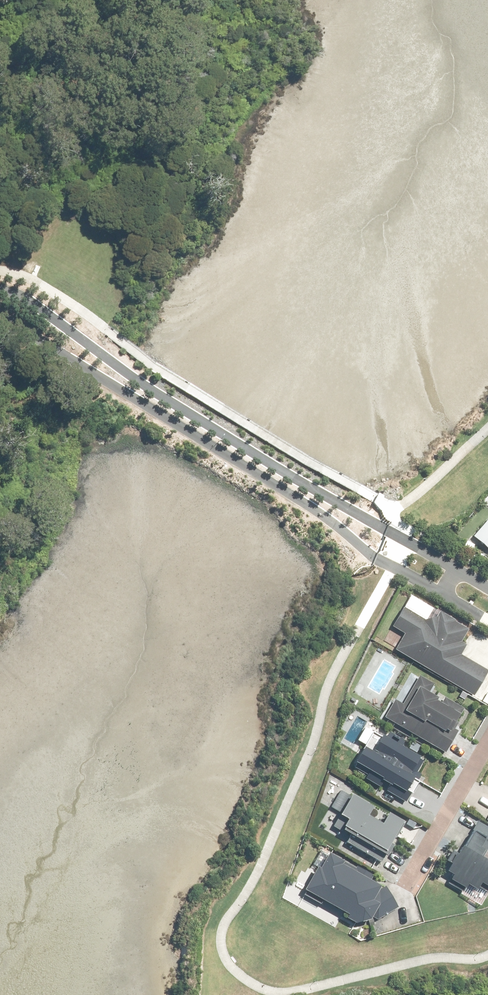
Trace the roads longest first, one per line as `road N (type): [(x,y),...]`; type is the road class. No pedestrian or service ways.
road 1 (residential): [(0,288),(33,301),(207,426),(463,572)]
road 2 (residential): [(449,597),(0,317)]
road 3 (residential): [(487,737),(402,881)]

